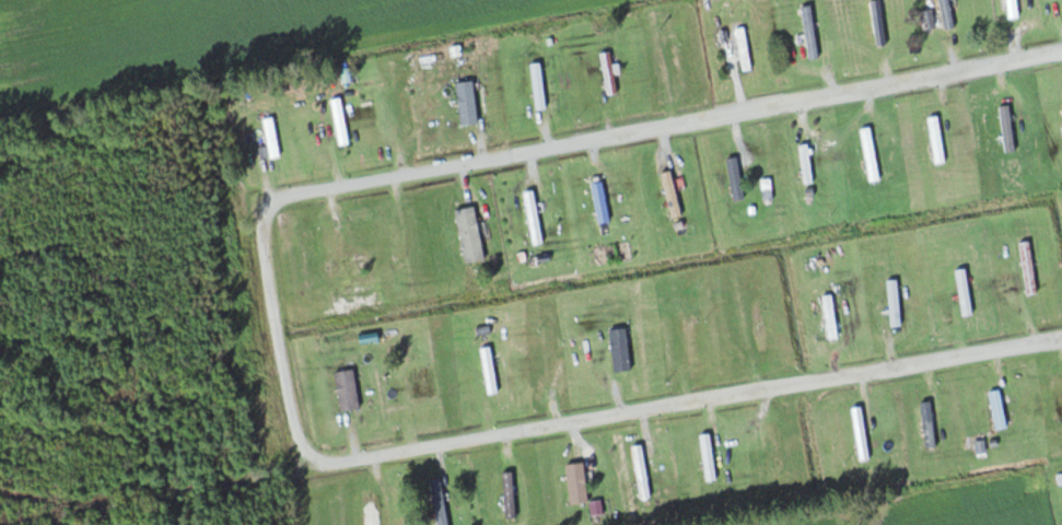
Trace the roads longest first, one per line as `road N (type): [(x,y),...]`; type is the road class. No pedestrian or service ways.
road 1 (residential): [(1061,49),(270,201),(264,220),(295,431),(305,452),(336,460)]
road 2 (residential): [(1061,336),(336,460)]

